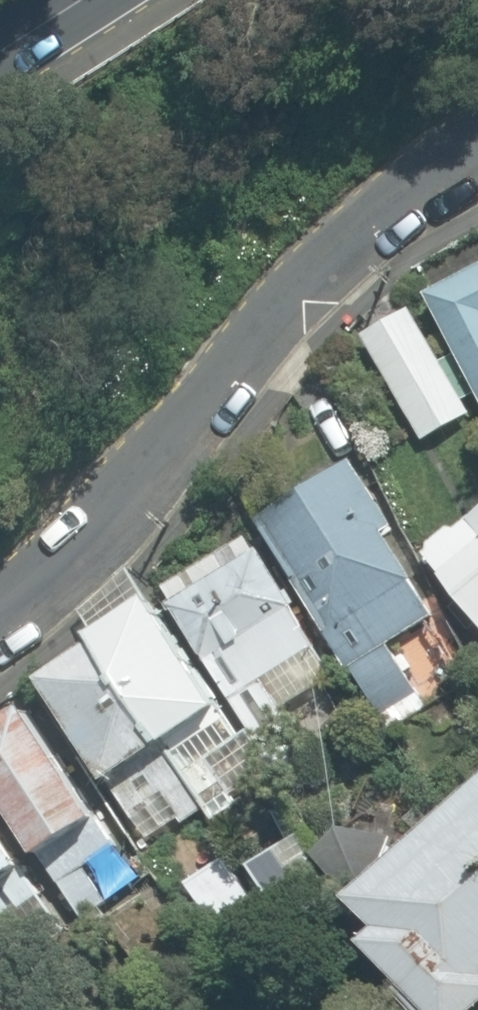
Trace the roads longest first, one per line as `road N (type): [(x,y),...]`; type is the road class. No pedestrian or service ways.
road 1 (residential): [(0,620),(128,493),(272,320),(441,170),(477,149)]

